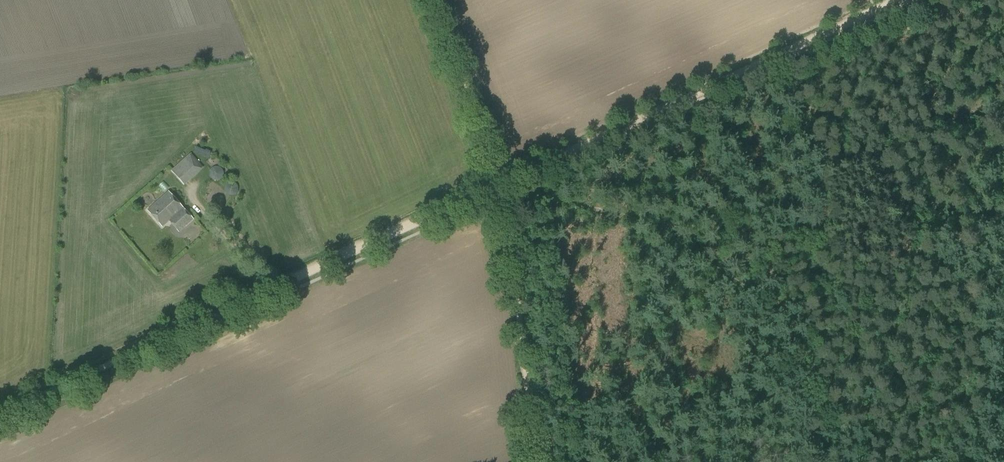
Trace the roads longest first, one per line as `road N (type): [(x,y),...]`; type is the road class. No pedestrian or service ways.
road 1 (track): [(289,284),(898,0)]
road 2 (unclassified): [(0,412),(289,284)]
road 3 (track): [(535,461),(499,186)]
road 4 (unclassified): [(499,186),(433,0)]

